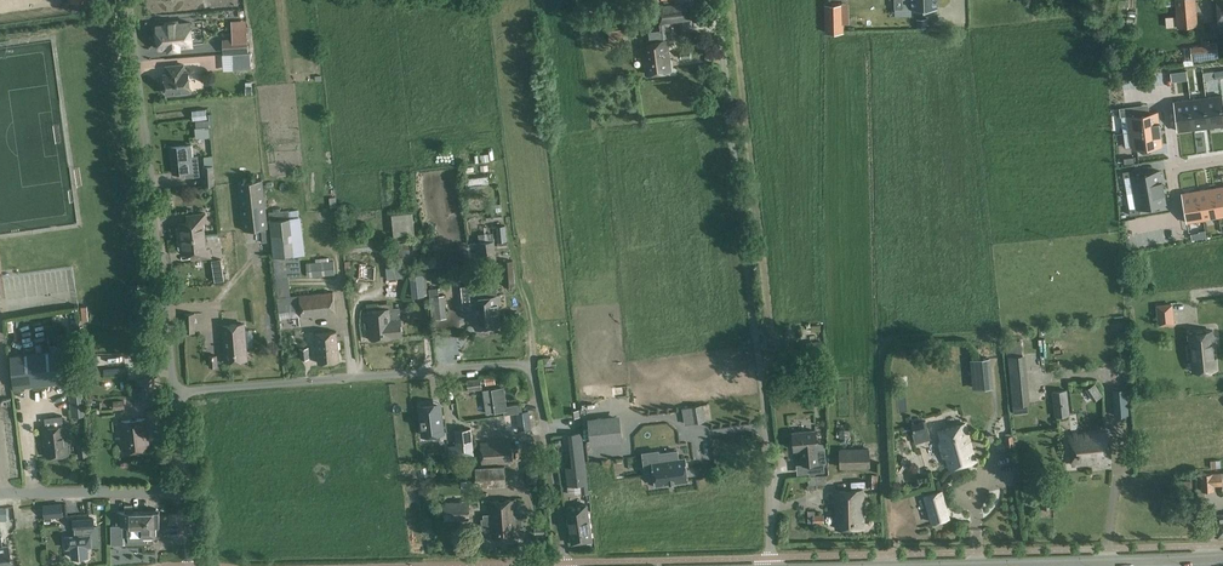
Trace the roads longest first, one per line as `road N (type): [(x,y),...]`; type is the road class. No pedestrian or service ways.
road 1 (unclassified): [(769,565),(770,474),(717,0)]
road 2 (residential): [(565,565),(534,380),(525,370),(507,365),(173,394)]
road 3 (residential): [(173,394),(129,0)]
road 4 (secondary): [(1004,565),(1222,558)]
road 5 (unclassified): [(0,495),(186,492)]
road 6 (residential): [(1222,161),(1172,168),(1181,219),(1132,227)]

